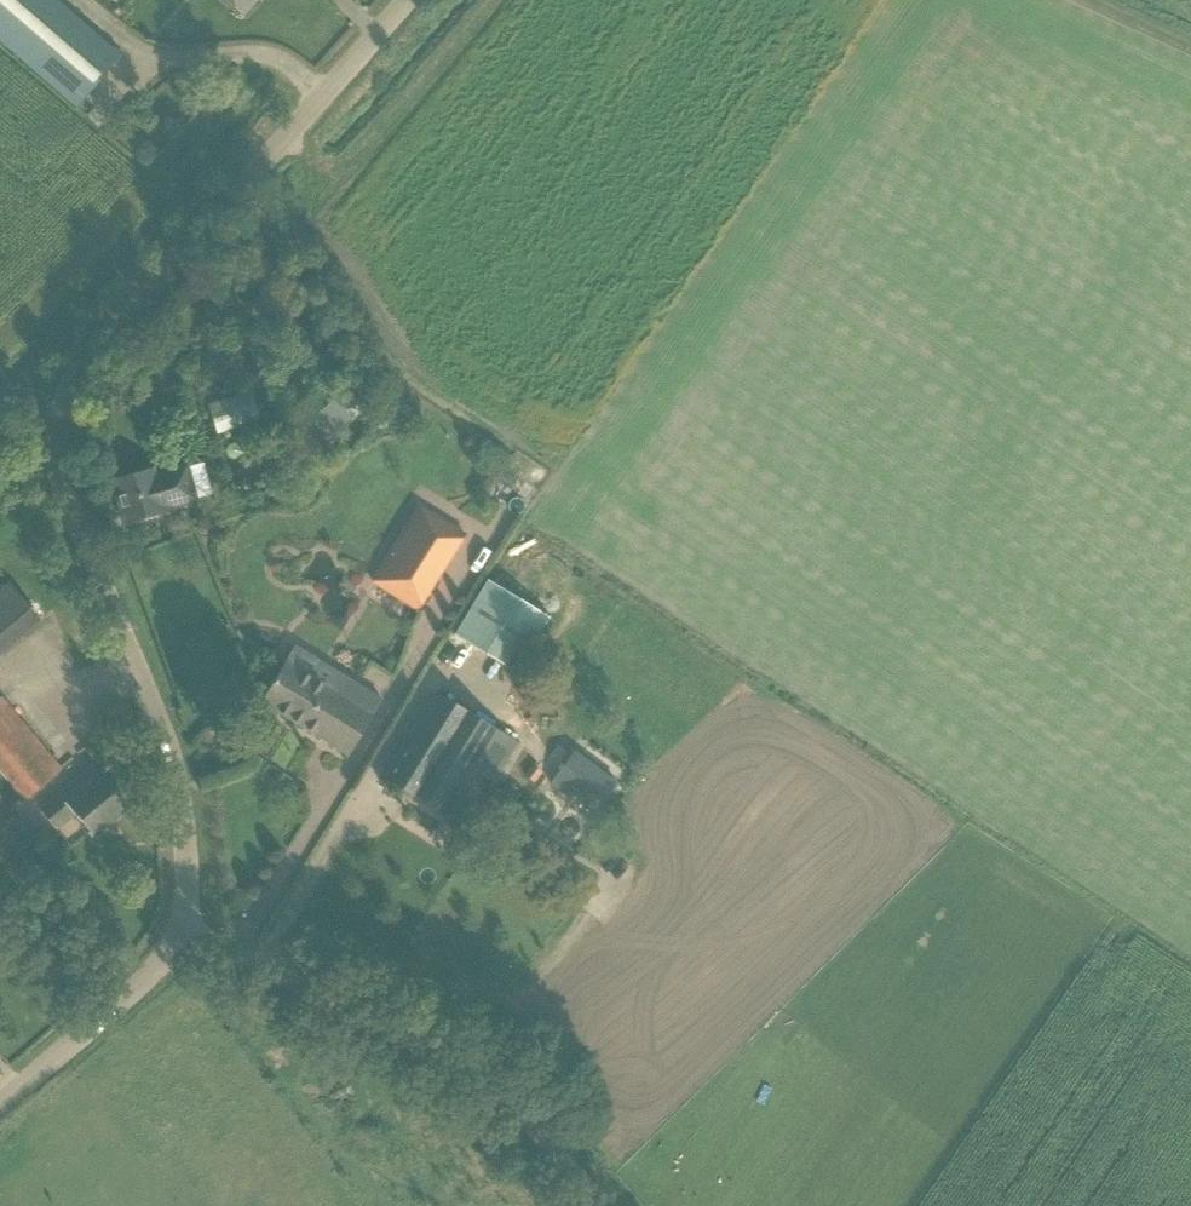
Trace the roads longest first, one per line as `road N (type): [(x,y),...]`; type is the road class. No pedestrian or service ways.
road 1 (unclassified): [(186,953),(179,806),(167,754),(65,500),(51,446),(56,416),(80,362),(403,0)]
road 2 (unclassified): [(588,1205),(512,1127),(418,1067),(186,953)]
road 3 (unclassified): [(0,1111),(186,953)]

